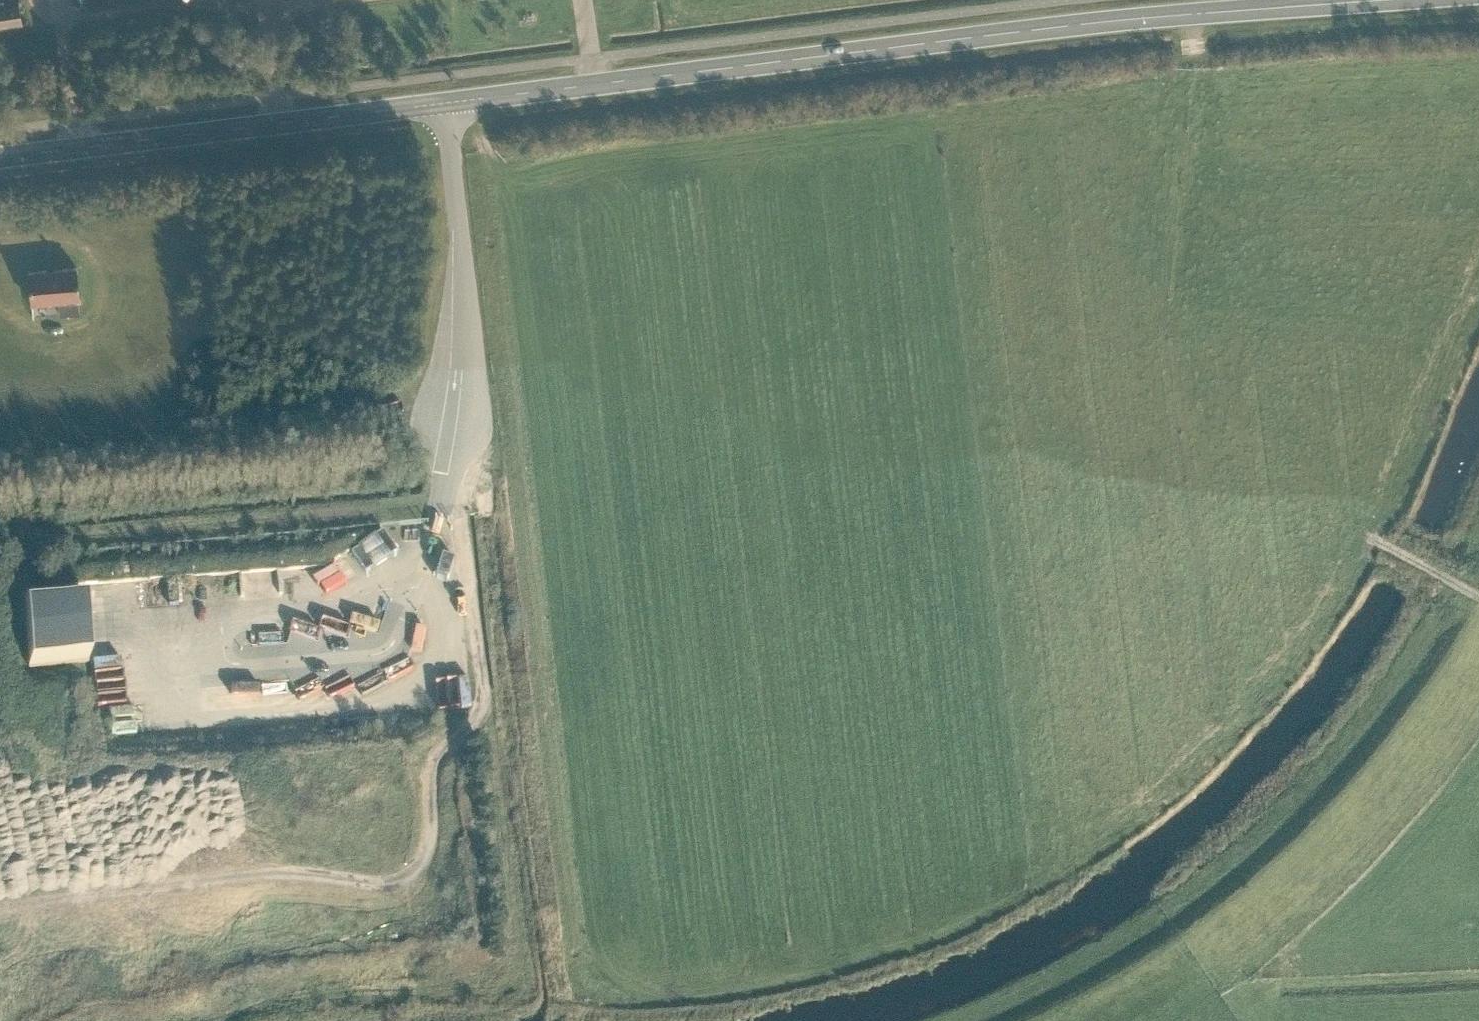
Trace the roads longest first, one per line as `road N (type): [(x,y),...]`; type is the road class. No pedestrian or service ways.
road 1 (secondary): [(0,155),(897,43),(1345,0)]
road 2 (track): [(1373,542),(1478,600)]

